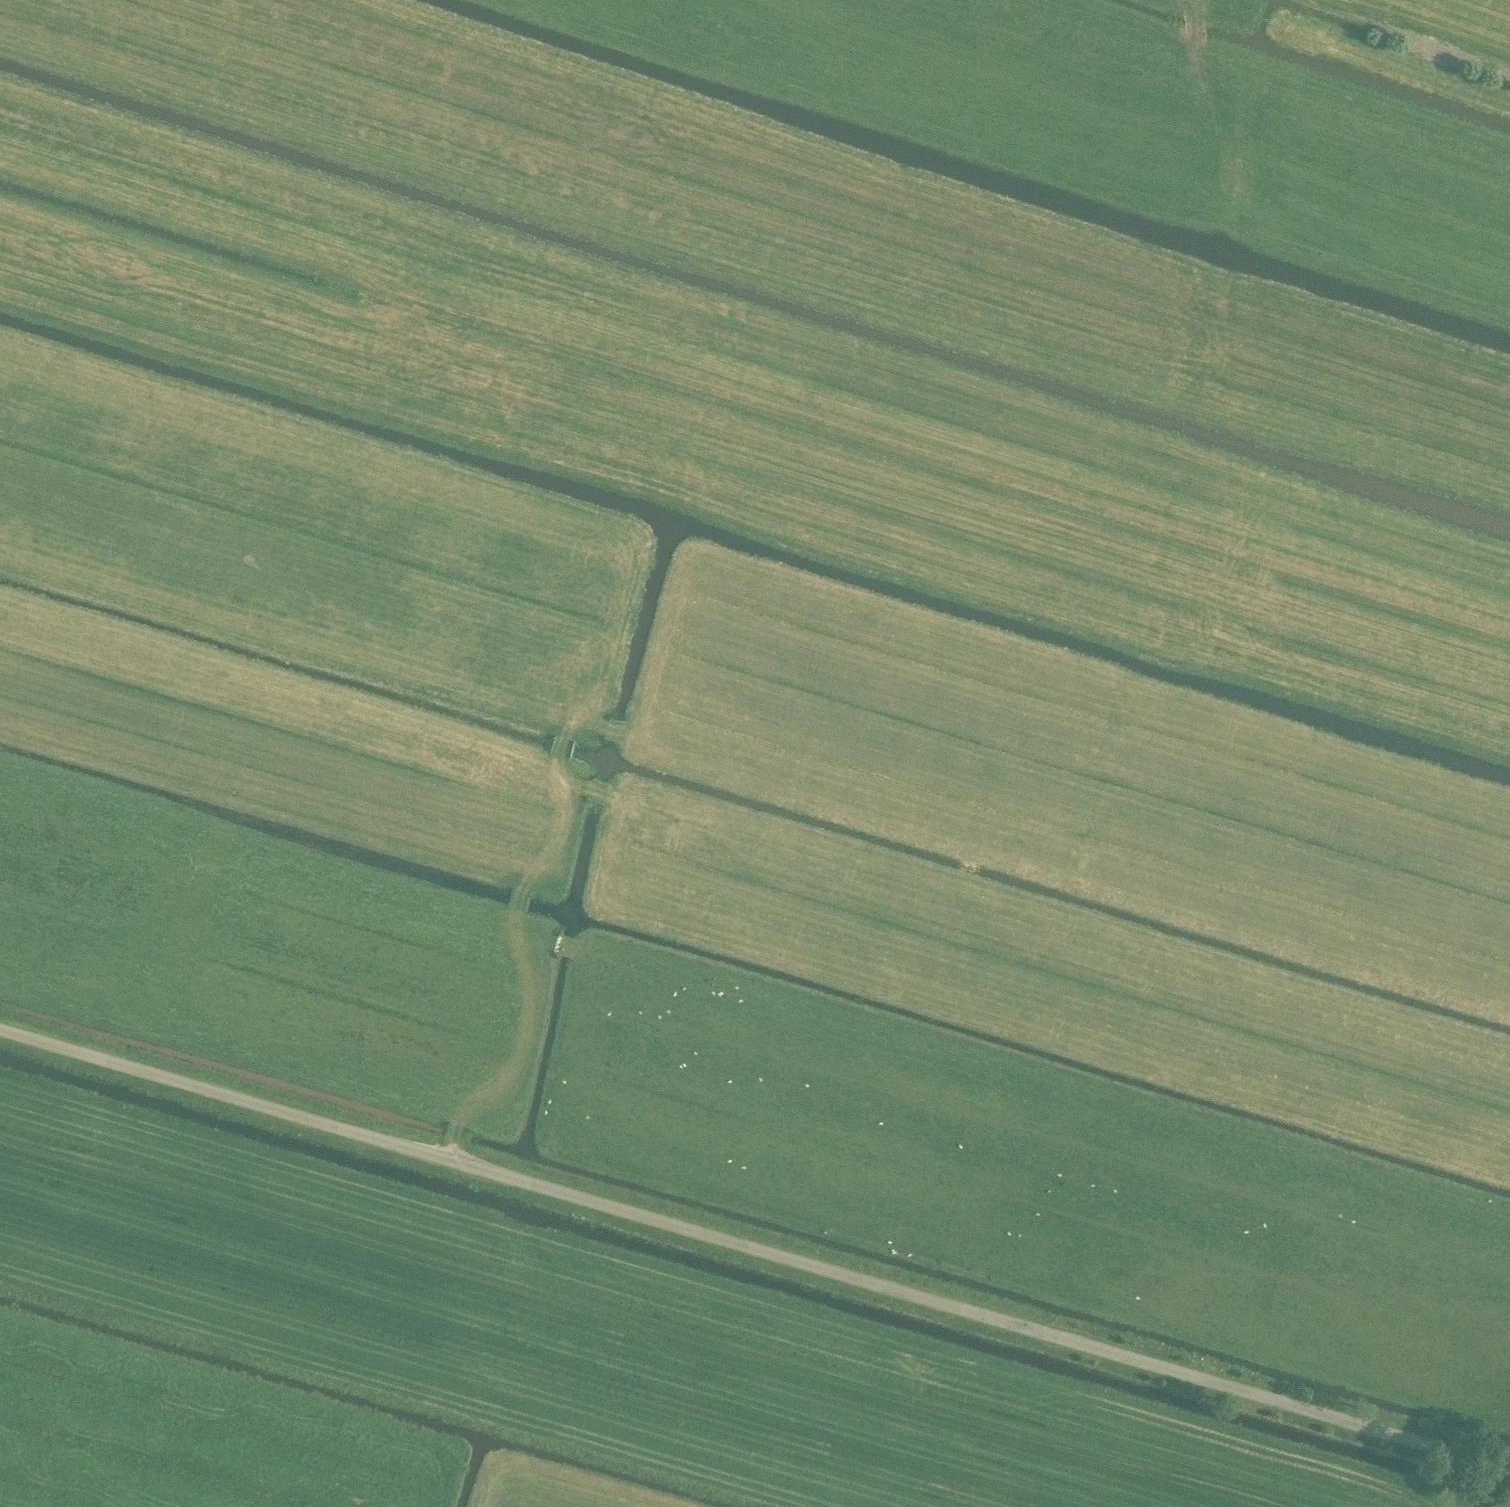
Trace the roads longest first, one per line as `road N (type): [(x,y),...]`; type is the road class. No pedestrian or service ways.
road 1 (unclassified): [(1509,1472),(0,1034)]

